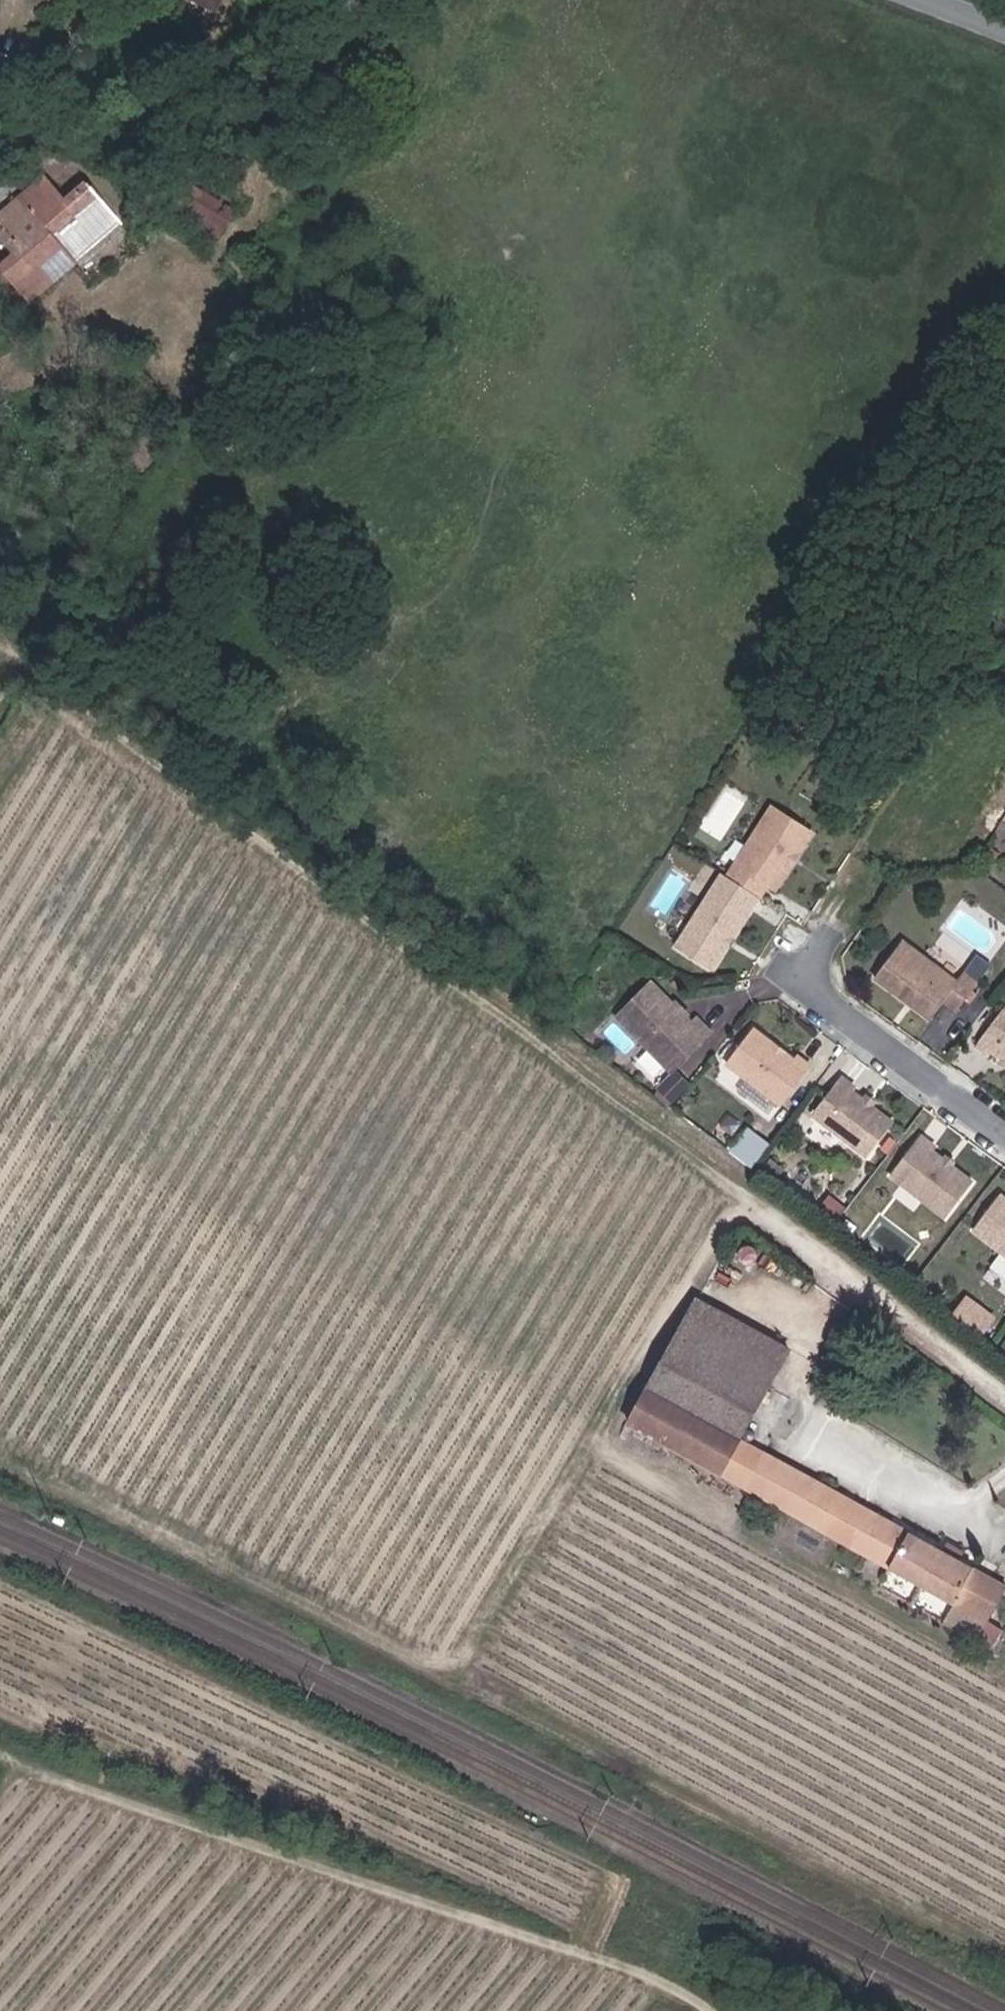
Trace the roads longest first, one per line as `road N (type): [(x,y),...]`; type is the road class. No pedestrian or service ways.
road 1 (residential): [(817,973),(1004,1113)]

